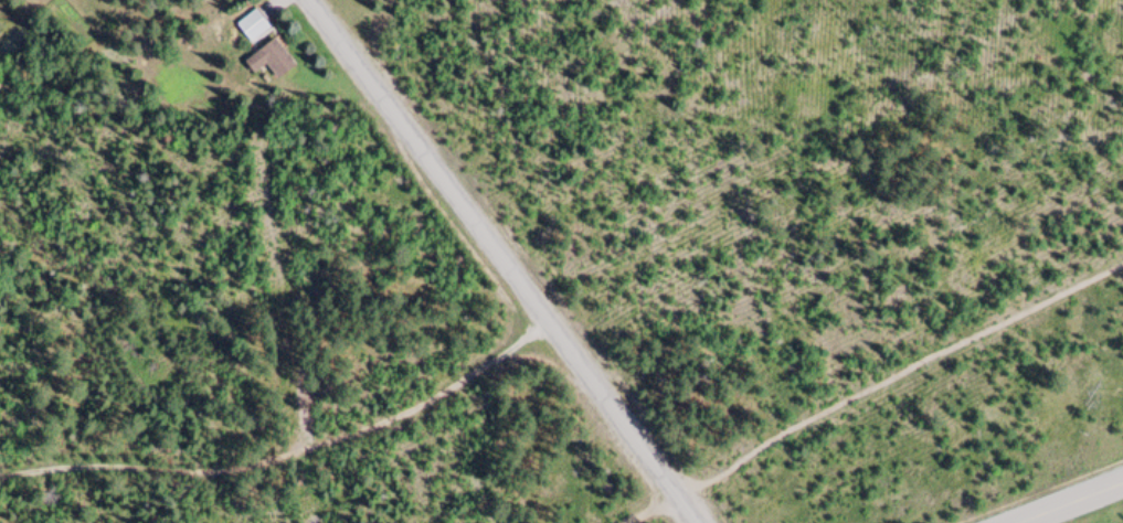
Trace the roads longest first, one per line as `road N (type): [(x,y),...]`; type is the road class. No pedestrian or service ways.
road 1 (residential): [(698,522),(308,0)]
road 2 (track): [(545,325),(361,436),(252,457),(160,449),(0,483)]

